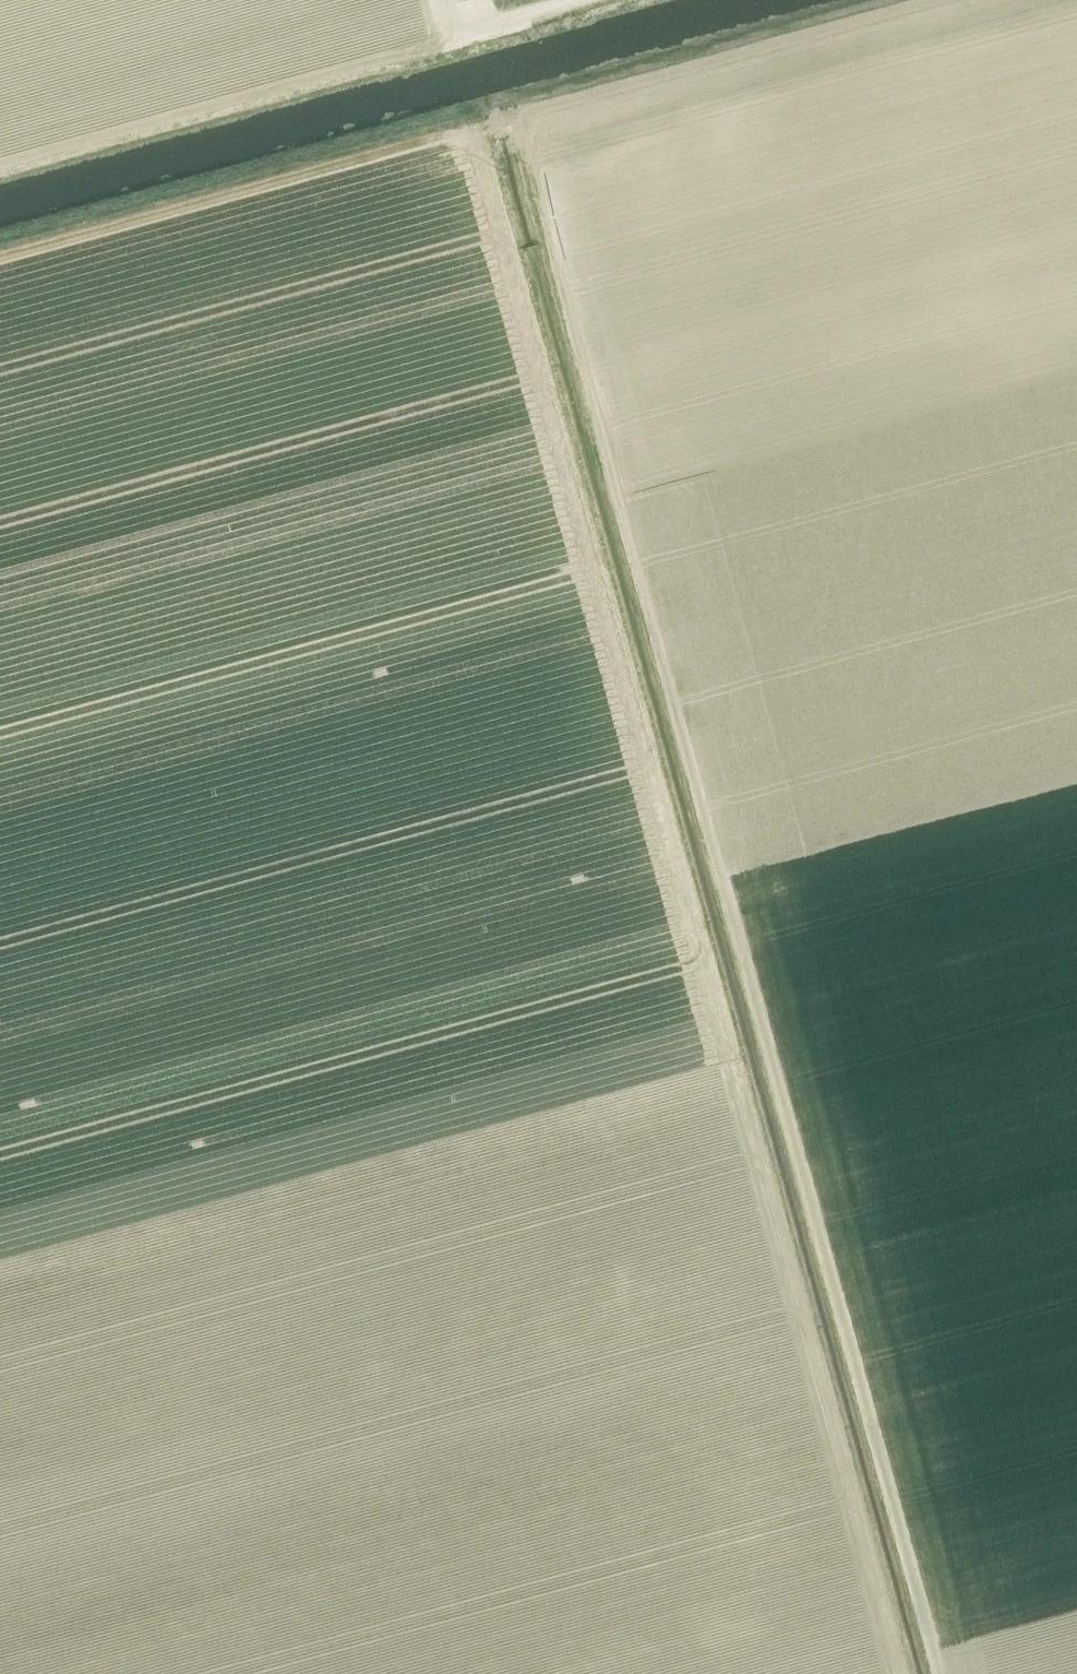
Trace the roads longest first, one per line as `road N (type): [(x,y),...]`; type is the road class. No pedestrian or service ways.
road 1 (track): [(570,0),(450,35),(441,0)]

